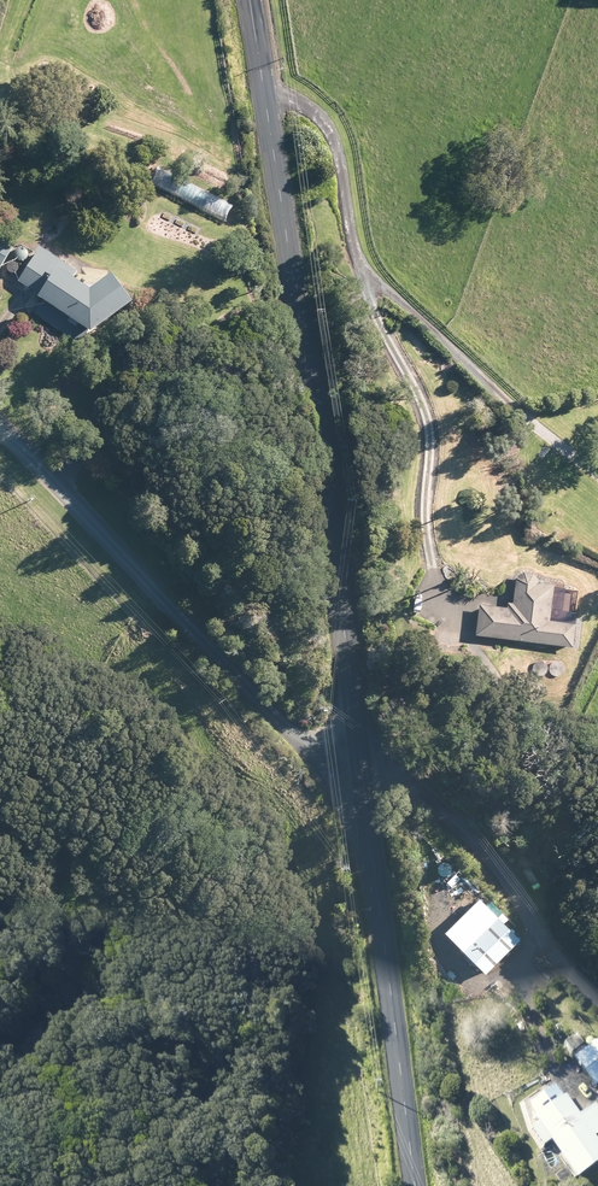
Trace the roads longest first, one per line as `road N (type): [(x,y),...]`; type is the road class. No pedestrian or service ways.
road 1 (tertiary): [(359,752),(248,0)]
road 2 (residential): [(359,752),(322,750),(269,716),(22,446)]
road 3 (tertiary): [(416,1185),(359,752)]

